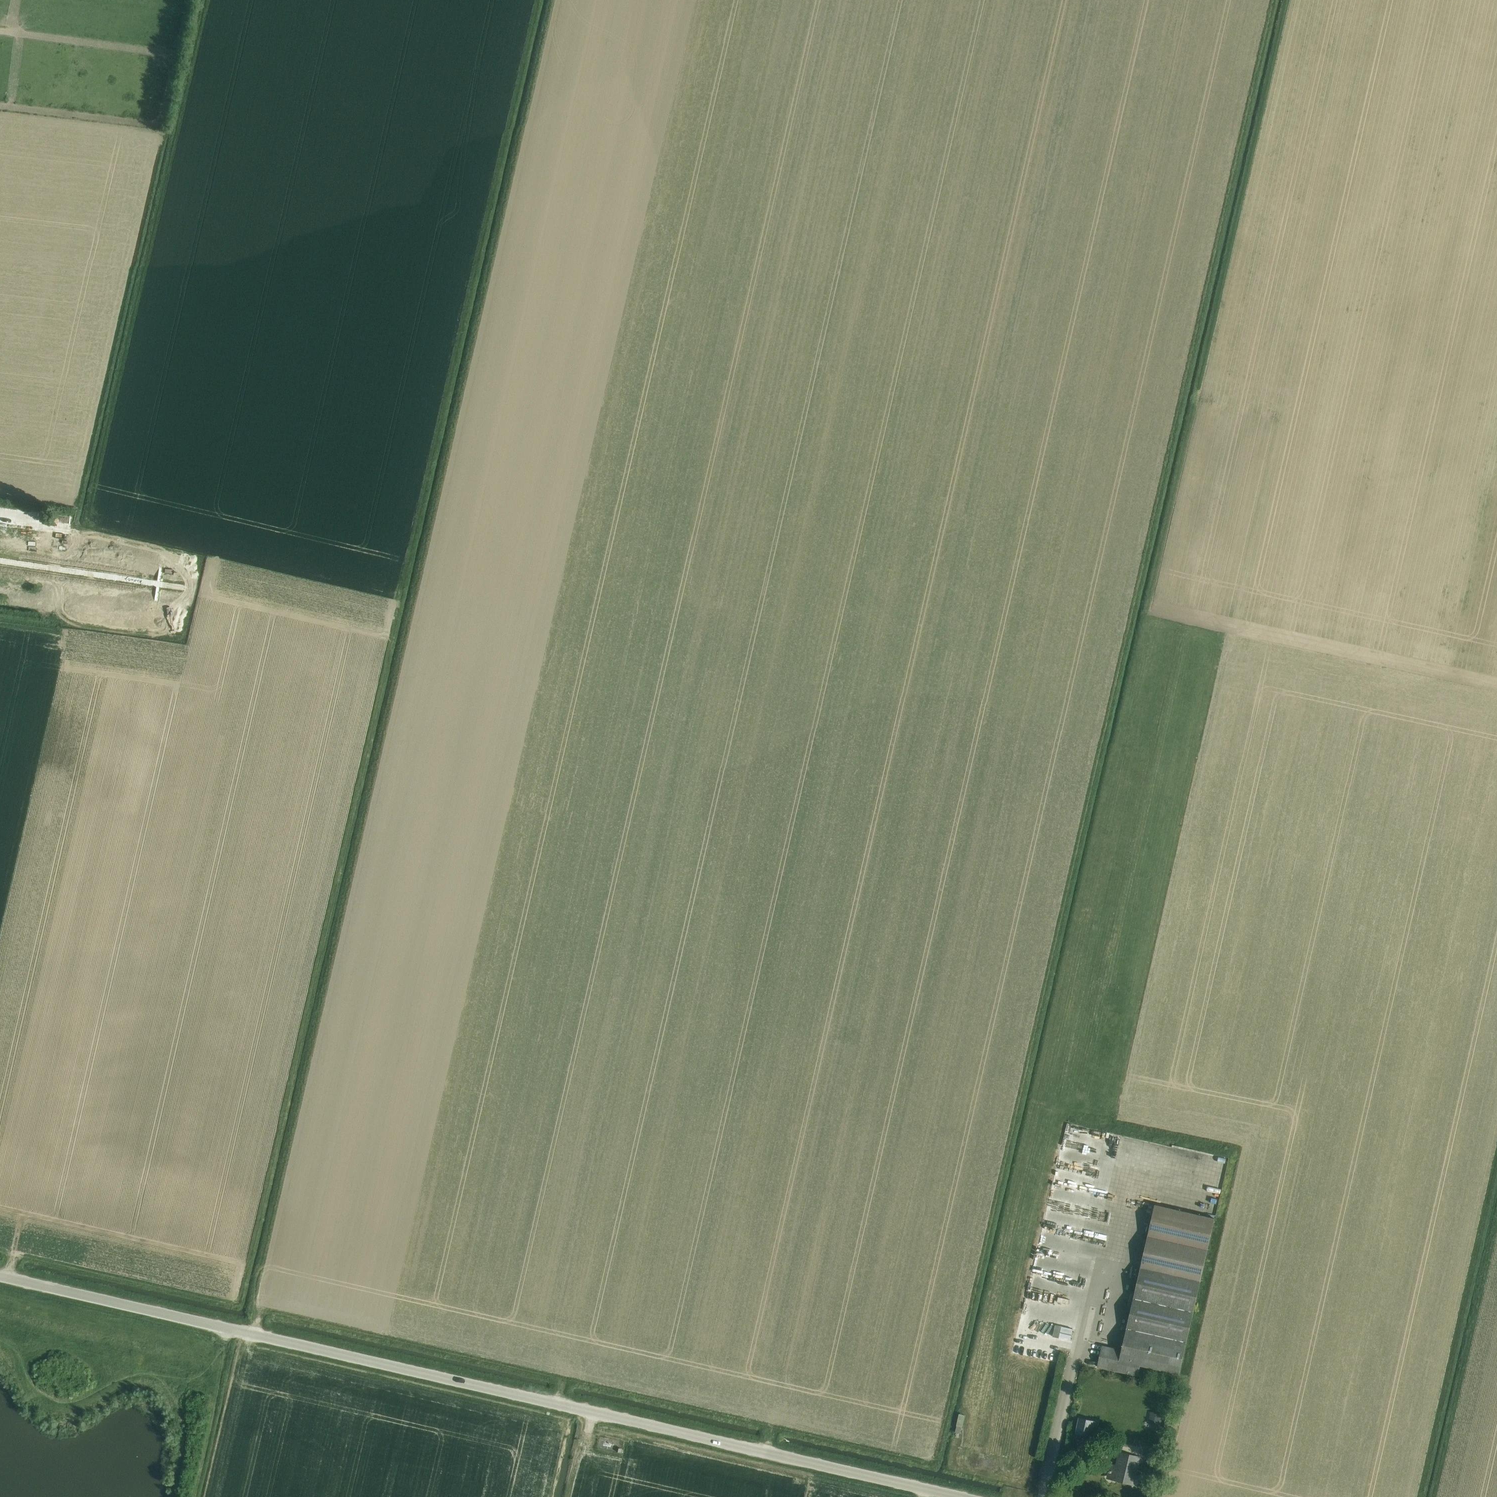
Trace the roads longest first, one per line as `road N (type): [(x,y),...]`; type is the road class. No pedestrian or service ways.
road 1 (unclassified): [(959,1496),(0,1277)]
road 2 (track): [(251,1334),(214,1496)]

